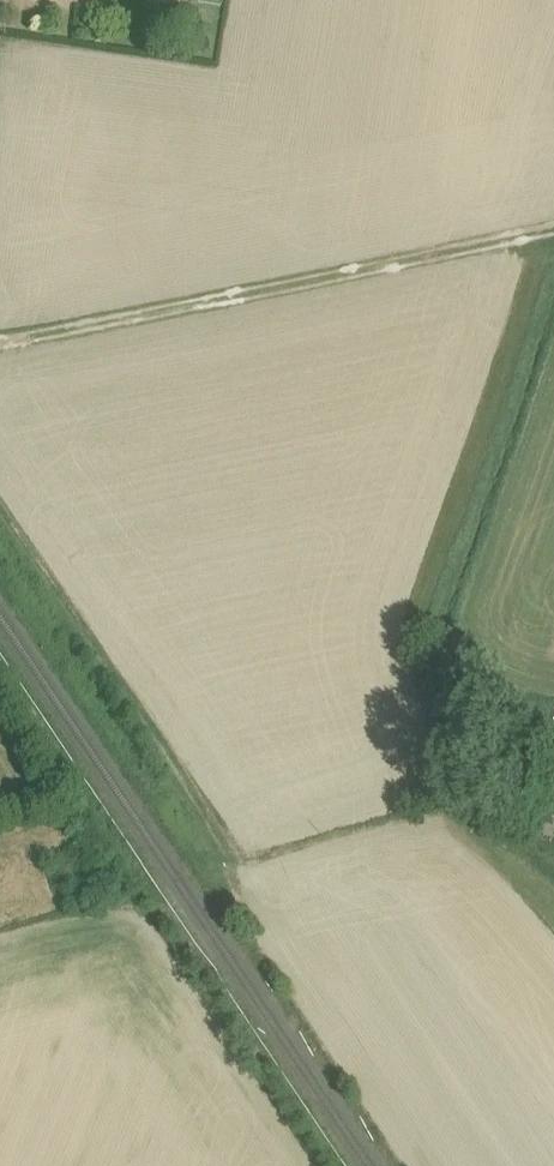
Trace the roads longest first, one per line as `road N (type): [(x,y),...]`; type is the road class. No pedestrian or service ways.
road 1 (track): [(0,343),(553,229)]

